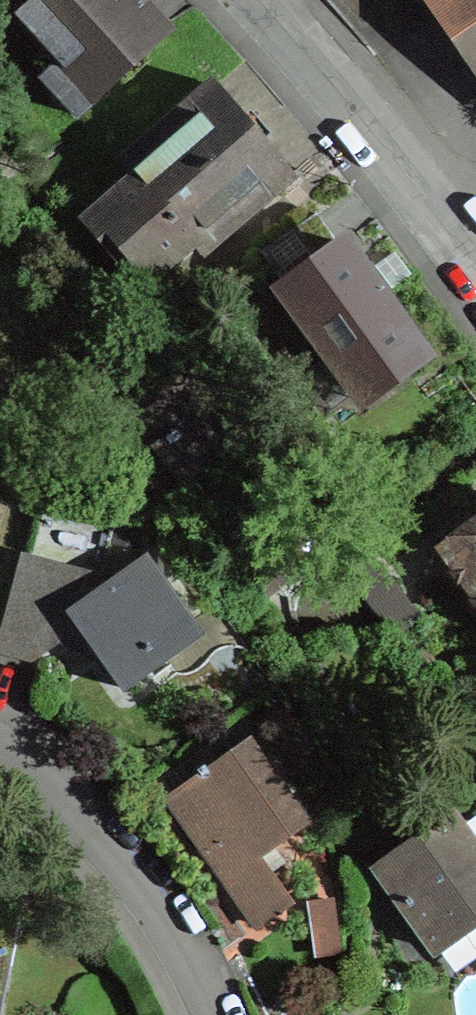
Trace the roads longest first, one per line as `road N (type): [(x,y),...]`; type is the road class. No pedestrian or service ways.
road 1 (residential): [(475,269),(411,177),(247,0)]
road 2 (residential): [(0,753),(24,767),(143,889),(212,1014)]

